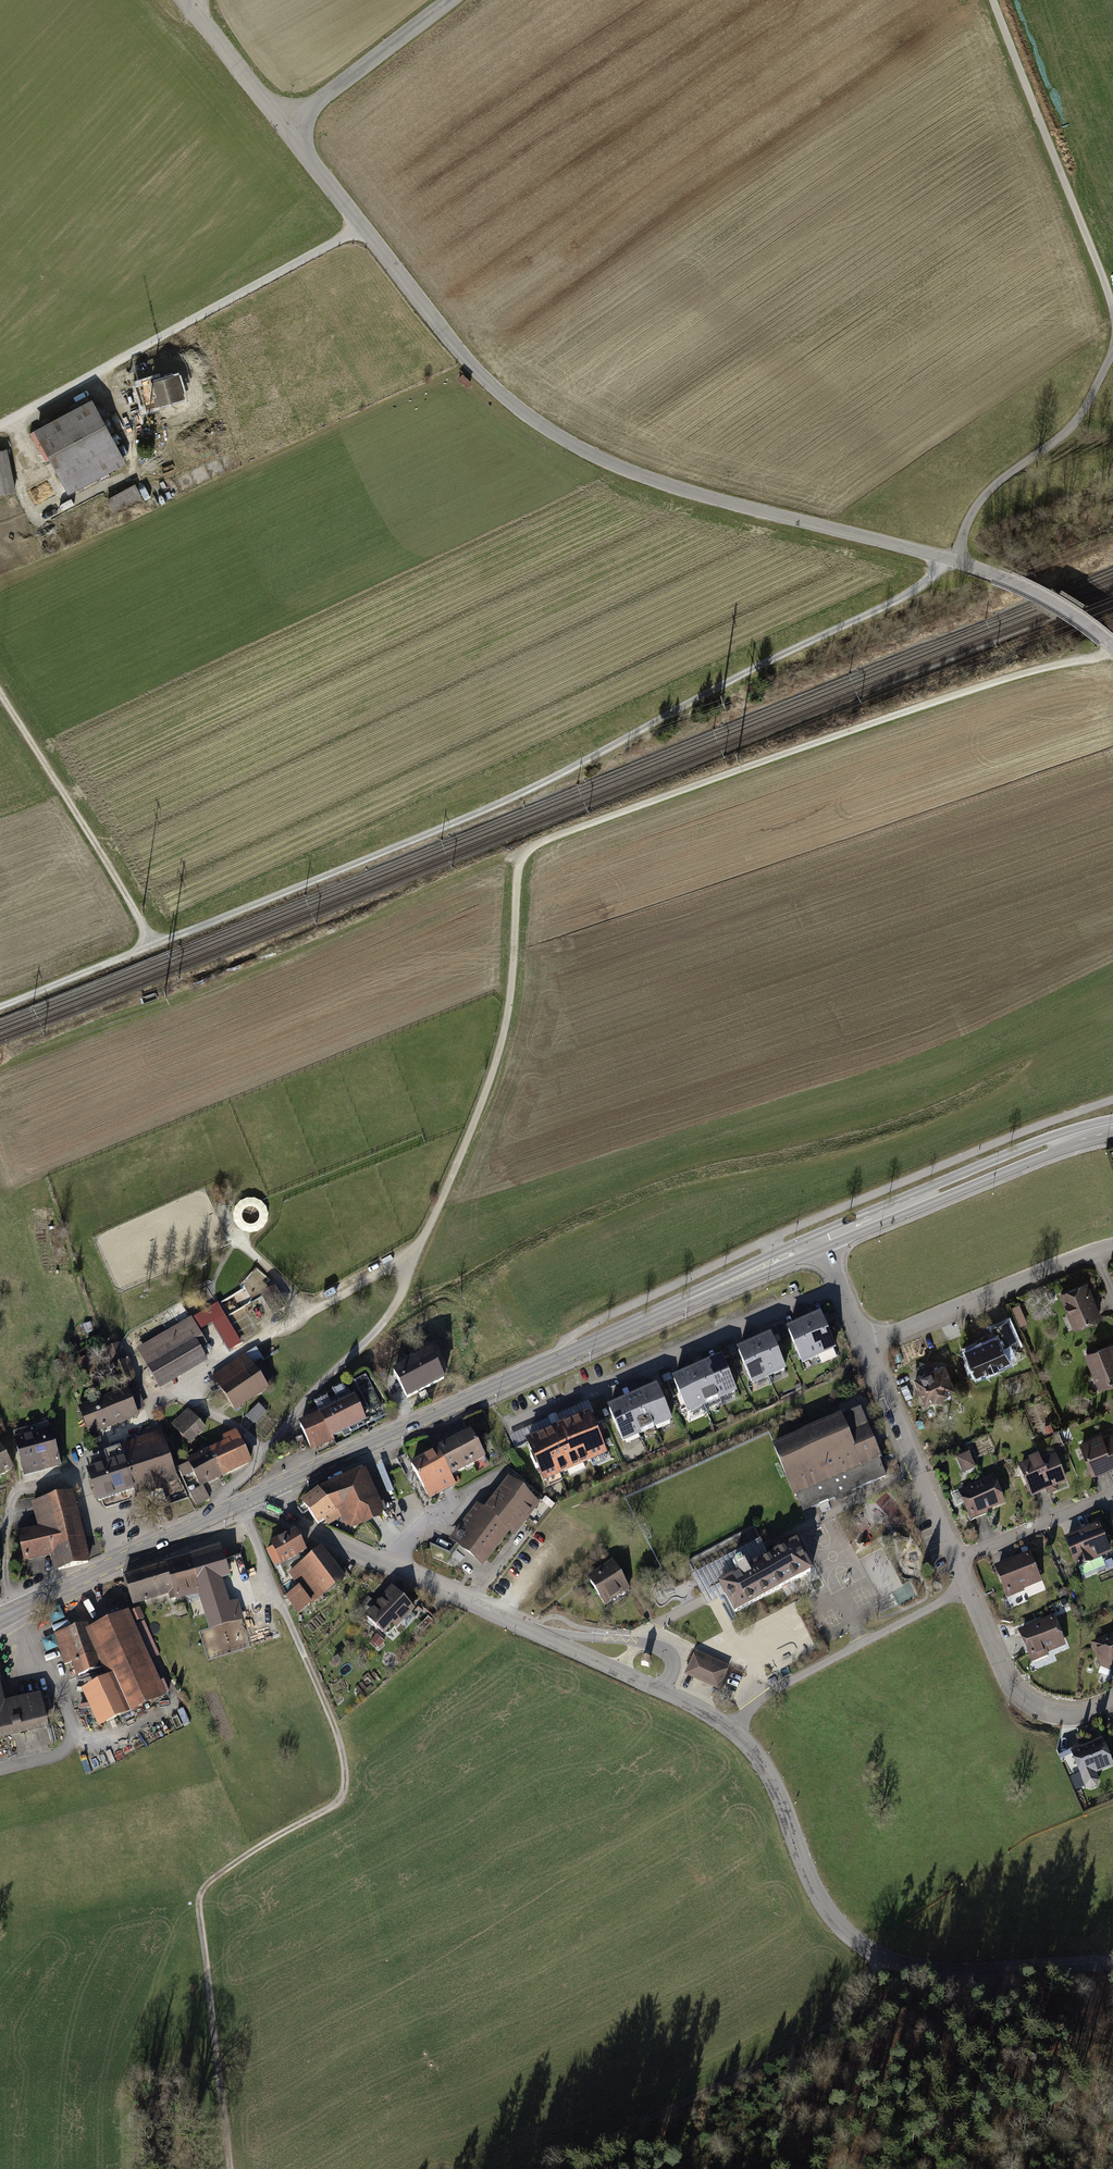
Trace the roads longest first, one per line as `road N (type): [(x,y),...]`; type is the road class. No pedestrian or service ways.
road 1 (track): [(1112,352),(1076,422),(1001,480),(967,522),(952,560),(902,597),(512,800),(0,1010)]
road 2 (track): [(388,1318),(490,1084),(512,991),(519,872),(538,847),(866,727),(1112,653)]
road 3 (unclassified): [(286,127),(465,358),(516,409),(560,438),(696,495),(998,577),(1112,645)]
road 4 (primary): [(821,1241),(266,1491)]
road 5 (track): [(463,2168),(361,1869),(334,1724),(304,1658)]
road 6 (unclassified): [(734,1731),(296,1521),(266,1491)]
road 7 (unclassified): [(1112,1964),(961,1972),(873,1953),(823,1905),(764,1766),(734,1731)]
road 8 (track): [(0,427),(363,229)]
road 9 (track): [(541,2168),(836,2022),(871,1973),(873,1953)]
road 10 (track): [(1112,309),(993,0)]
road 11 (track): [(410,1270),(381,1272),(171,1392),(138,1424)]
road 12 (primary): [(266,1491),(0,1619)]
road 13 (track): [(151,947),(0,699)]
road 14 (residential): [(734,1731),(771,1694),(968,1590)]
road 15 (residential): [(1112,1249),(865,1346)]
road 16 (residential): [(865,1346),(957,1562)]
road 17 (residential): [(968,1590),(1015,1692),(1041,1711),(1078,1718),(1112,1703)]
road 18 (unclassified): [(452,0),(286,127)]
road 19 (primary): [(900,1204),(942,1198),(1081,1133)]
road 20 (primary): [(1081,1133),(1040,1141),(900,1204)]
road 21 (residential): [(957,1562),(1112,1496)]
road 22 (unclassified): [(186,0),(286,127)]
road 23 (track): [(215,1215),(227,1210),(241,1245),(311,1313)]

